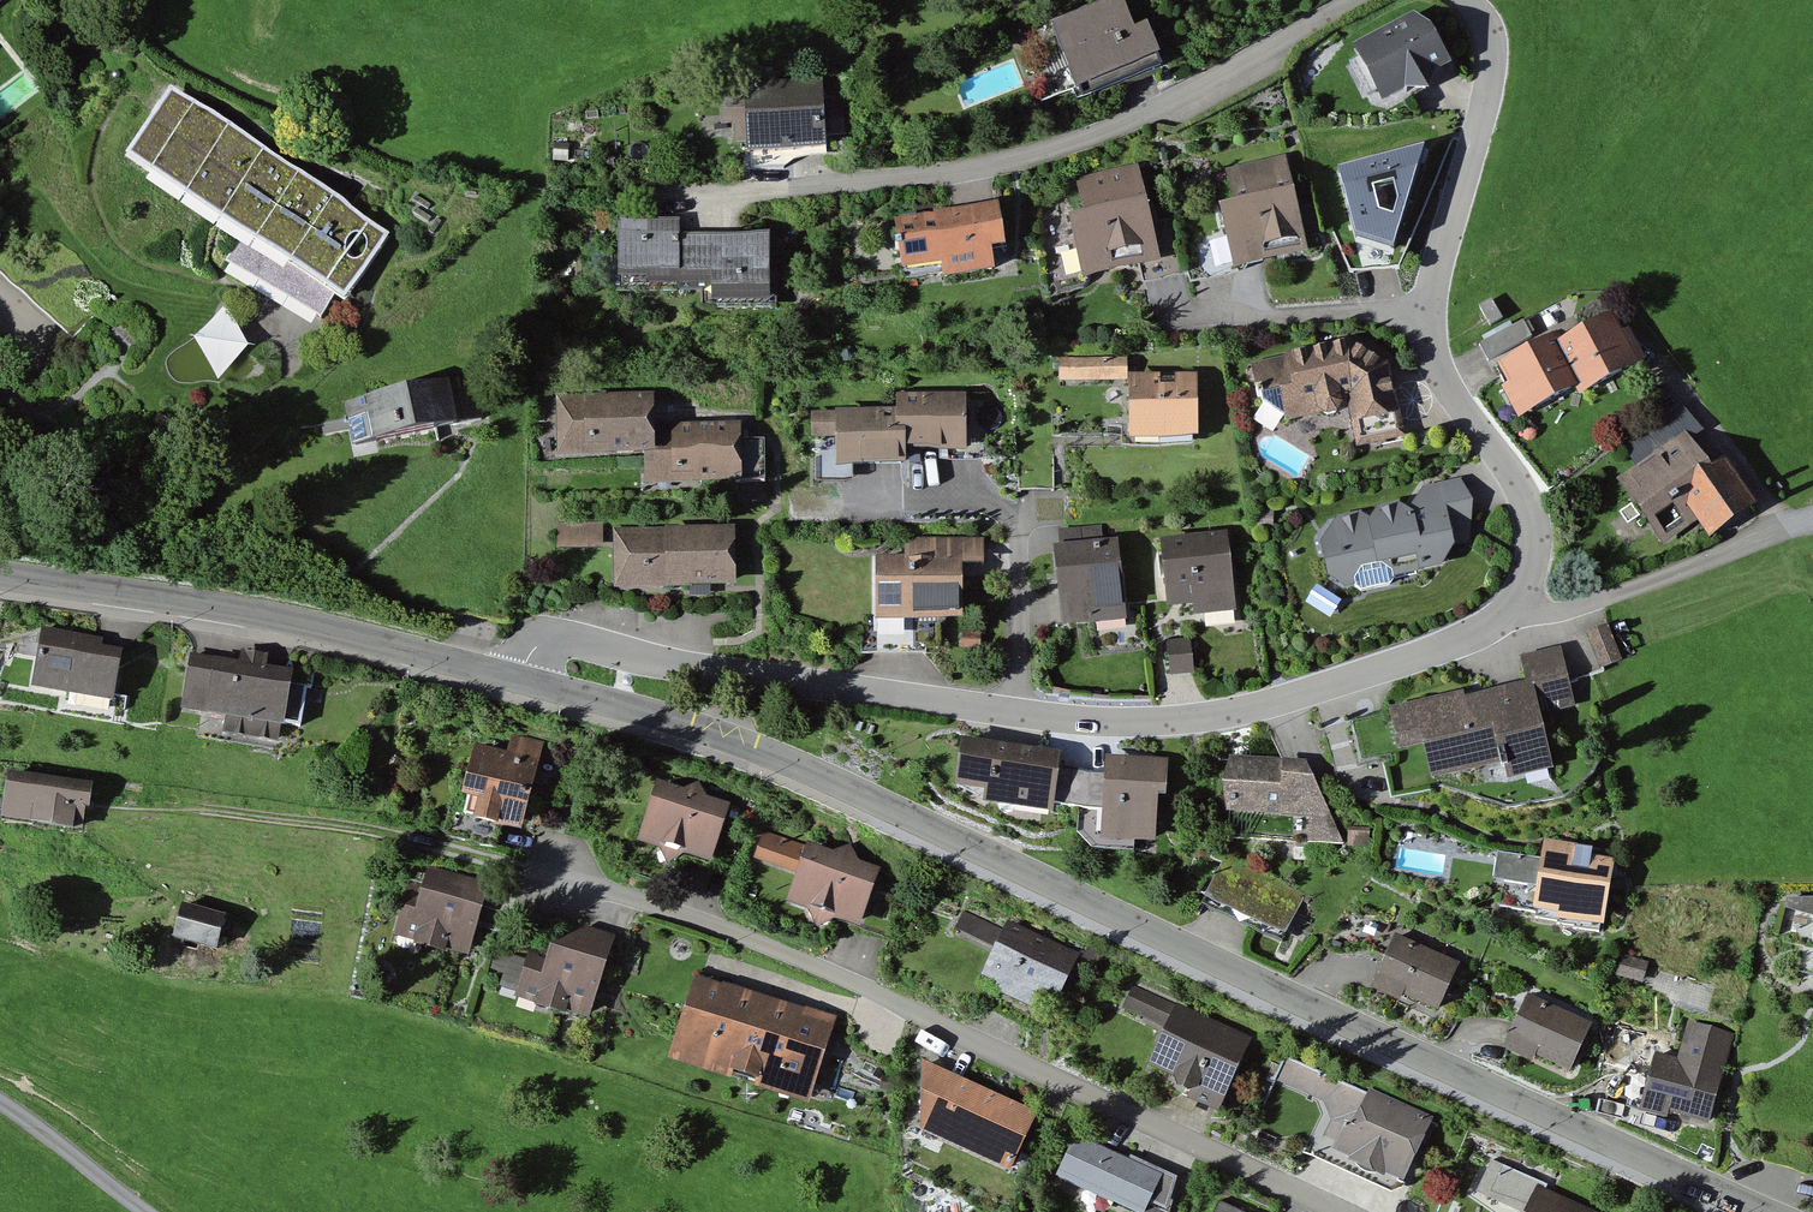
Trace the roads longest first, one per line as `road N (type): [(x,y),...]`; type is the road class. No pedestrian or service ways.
road 1 (residential): [(521,681),(528,656),(551,641),(1019,713),(1188,718),(1250,708),(1471,636),(1512,610),(1533,569),(1534,529),(1523,489),(1439,372),(1423,317),(1488,92),(1486,23),(1468,0)]
road 2 (residential): [(521,681),(692,727),(841,784),(1759,1211)]
road 3 (residential): [(1340,1211),(869,990),(733,932),(550,872)]
road 4 (residential): [(1357,0),(1138,118),(972,169),(790,191),(656,197)]
road 5 (residential): [(0,578),(312,626),(521,681)]
road 6 (track): [(550,872),(351,827),(196,808)]

